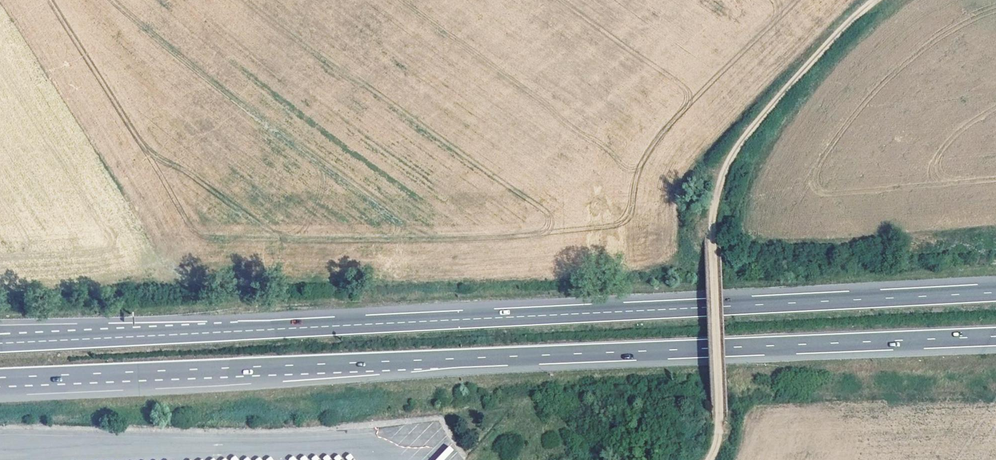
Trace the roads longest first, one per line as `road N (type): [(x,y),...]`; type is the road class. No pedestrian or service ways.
road 1 (motorway): [(118,376),(995,340)]
road 2 (motorway): [(995,296),(227,330)]
road 3 (track): [(876,0),(838,31),(724,170),(711,223),(719,420),(707,459)]
road 4 (motorway): [(227,330),(0,344)]
road 5 (motorway): [(227,330),(0,334)]

